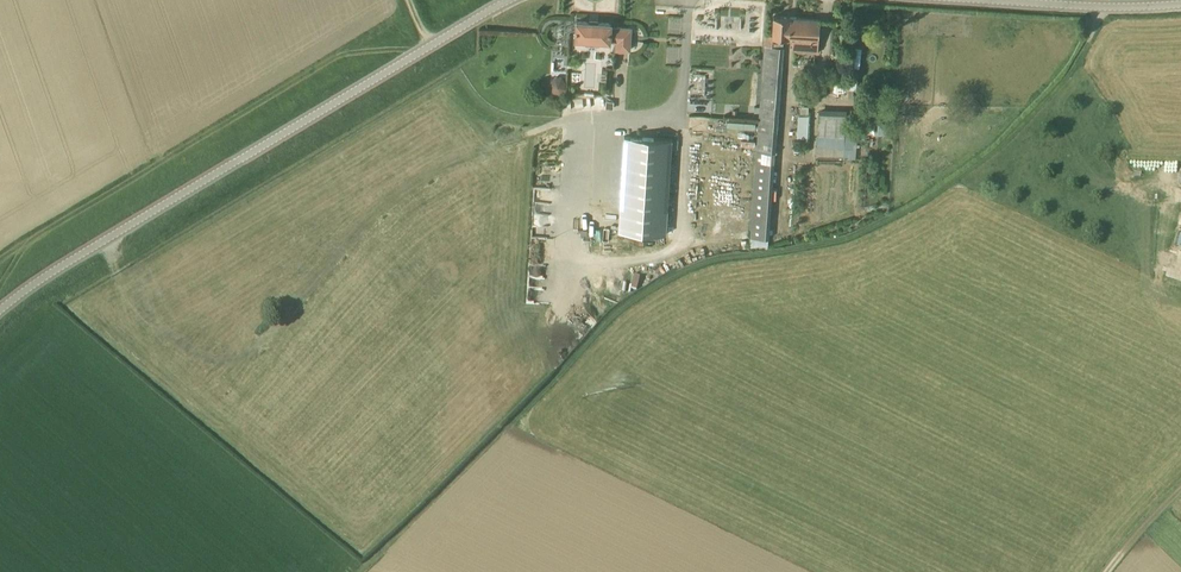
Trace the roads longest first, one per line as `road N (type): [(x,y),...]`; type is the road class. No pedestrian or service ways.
road 1 (track): [(354,571),(609,316),(702,262),(822,241),(928,196),(1035,111),(1102,7)]
road 2 (tertiary): [(0,309),(508,0)]
road 3 (tertiary): [(989,0),(1180,5)]

